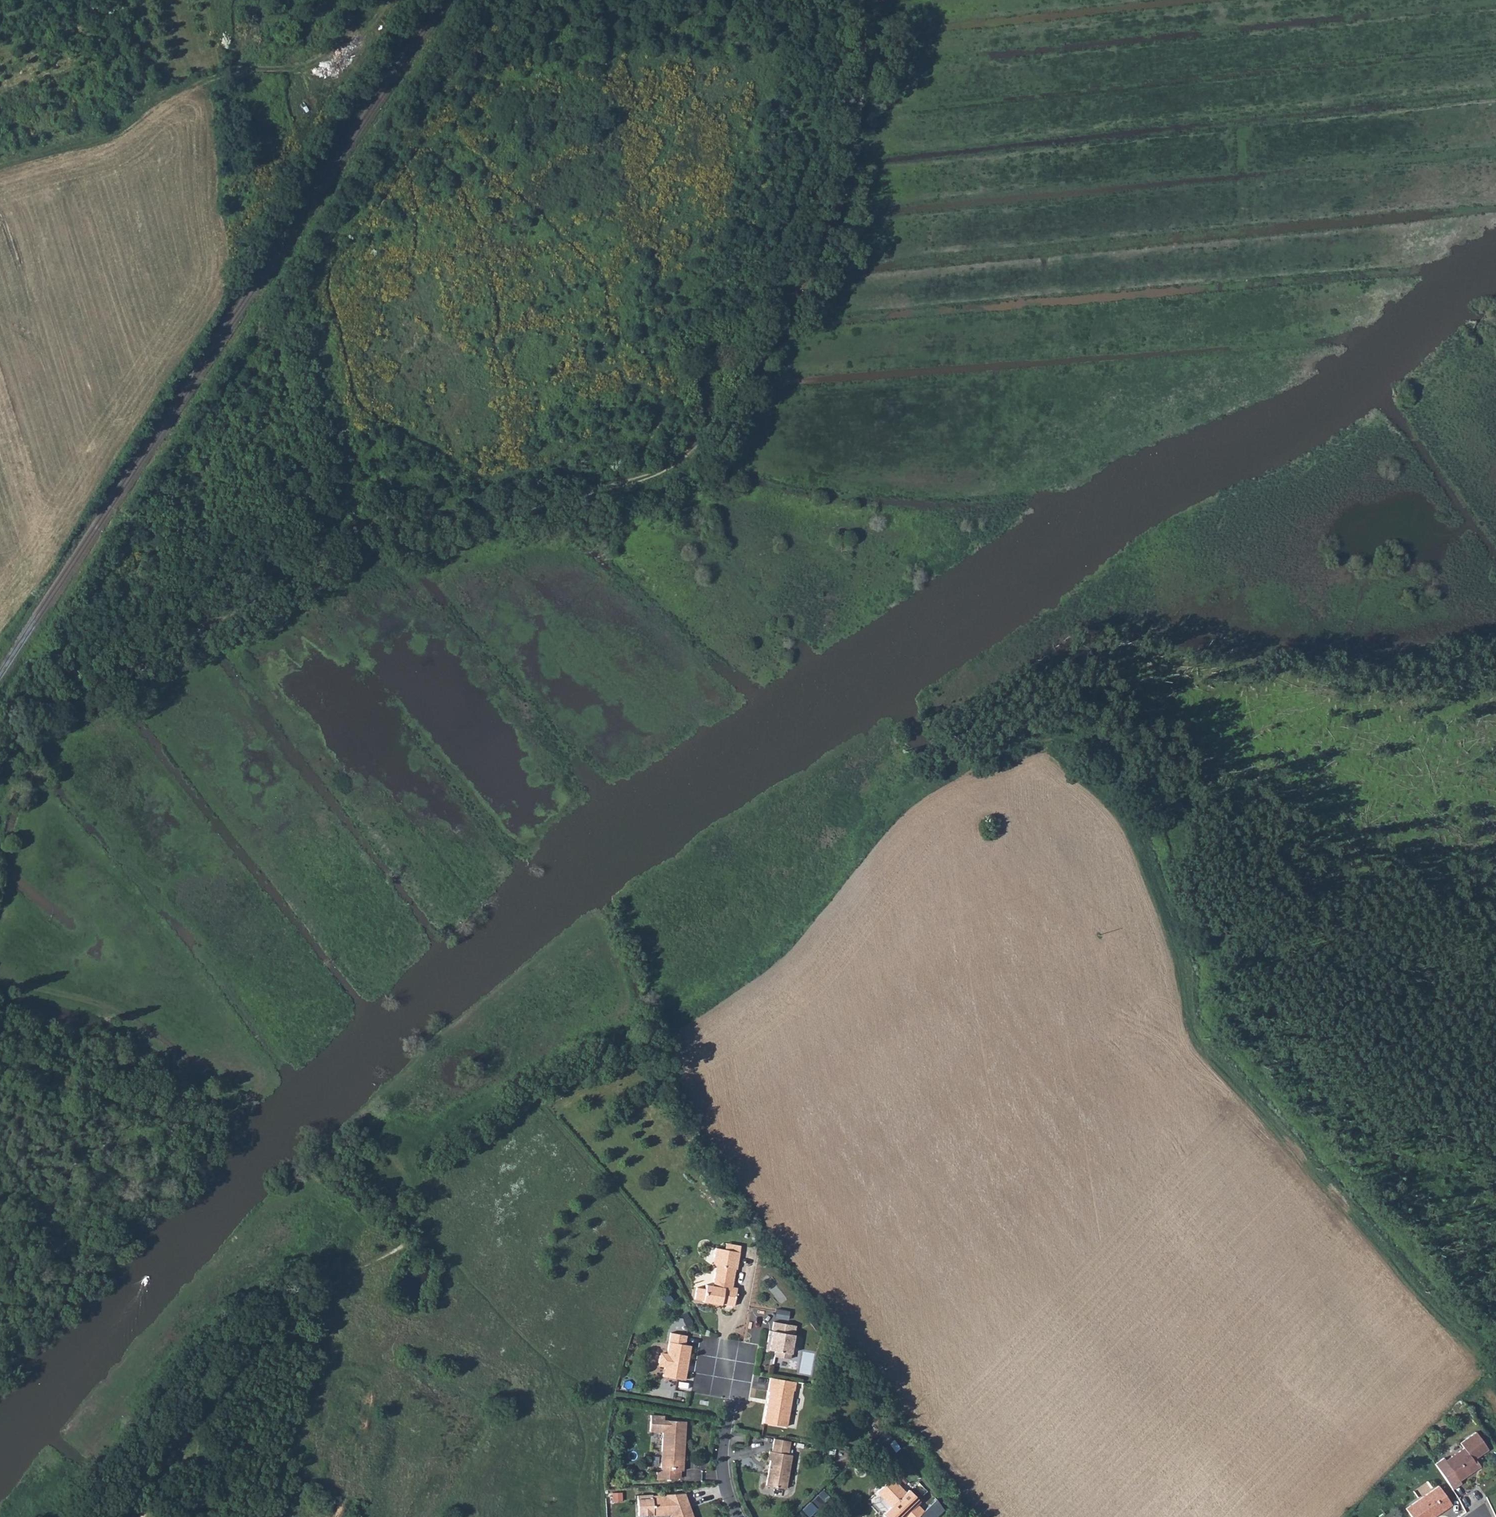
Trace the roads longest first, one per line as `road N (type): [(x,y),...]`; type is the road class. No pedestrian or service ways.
road 1 (track): [(0,716),(195,631),(376,519),(613,486),(662,472),(692,450),(725,422),(837,212),(865,65),(861,0)]
road 2 (track): [(620,1053),(532,1104),(419,1188),(422,1210),(407,1243),(241,1361),(128,1516)]
road 3 (residential): [(737,1516),(724,1475),(734,1366)]

